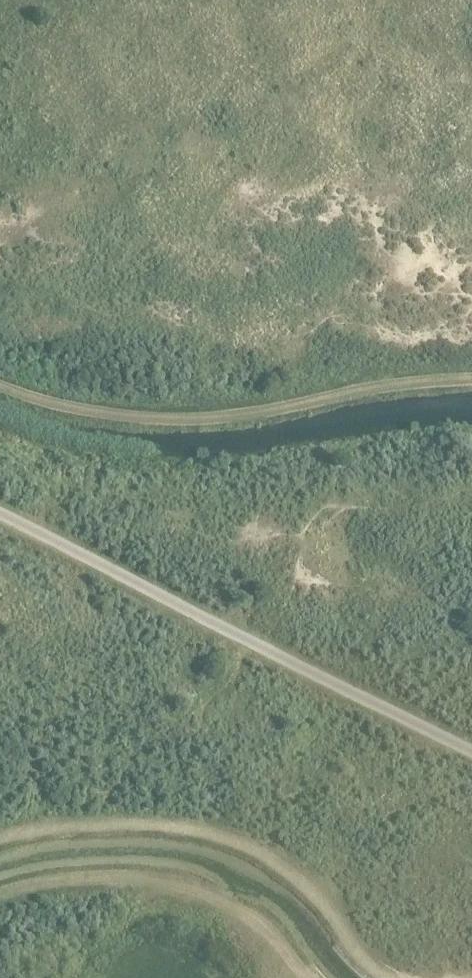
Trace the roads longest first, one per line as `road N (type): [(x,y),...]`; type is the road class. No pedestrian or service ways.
road 1 (track): [(471,749),(0,512)]

